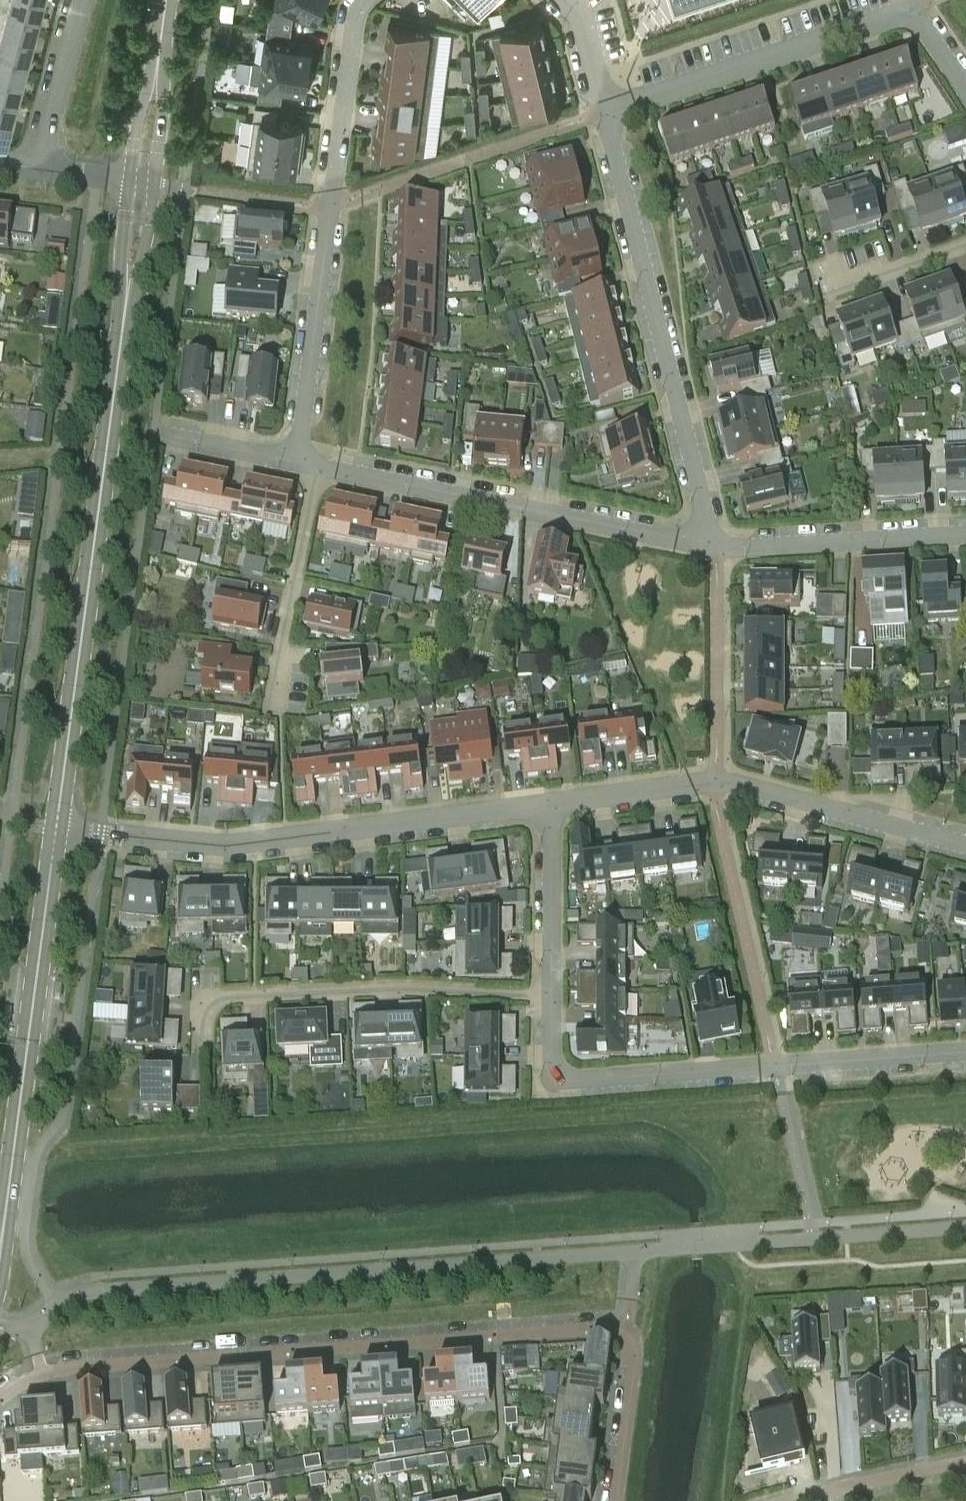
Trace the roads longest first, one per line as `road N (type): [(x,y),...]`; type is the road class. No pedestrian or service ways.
road 1 (residential): [(0,1403),(43,1373),(628,1326),(637,1353),(616,1500)]
road 2 (tertiary): [(125,311),(58,827)]
road 3 (residential): [(548,809),(219,846),(58,827)]
road 4 (residential): [(551,998),(552,1073),(565,1081),(965,1053)]
road 5 (residential): [(367,0),(353,25),(298,463)]
road 6 (residential): [(605,115),(716,549)]
road 7 (residential): [(965,846),(733,784),(548,809)]
road 8 (residential): [(298,463),(716,549)]
road 9 (residential): [(965,92),(915,10),(605,115)]
road 10 (tertiary): [(58,827),(2,1234)]
road 11 (residential): [(551,998),(428,992),(232,1000),(205,1016),(205,1045)]
road 12 (residential): [(716,549),(965,534)]
road 13 (residential): [(548,809),(551,998)]
road 14 (residential): [(83,0),(38,171)]
road 15 (residential): [(965,1467),(812,1500)]
road 16 (residential): [(965,247),(818,296)]
road 17 (tertiary): [(160,52),(129,184)]
road 18 (tertiary): [(155,187),(160,52)]
road 19 (residential): [(166,436),(298,463)]
road 20 (tertiary): [(129,184),(120,267),(125,311)]
road 21 (tertiary): [(125,311),(155,187)]
road 22 (residential): [(563,0),(580,19),(605,115)]

